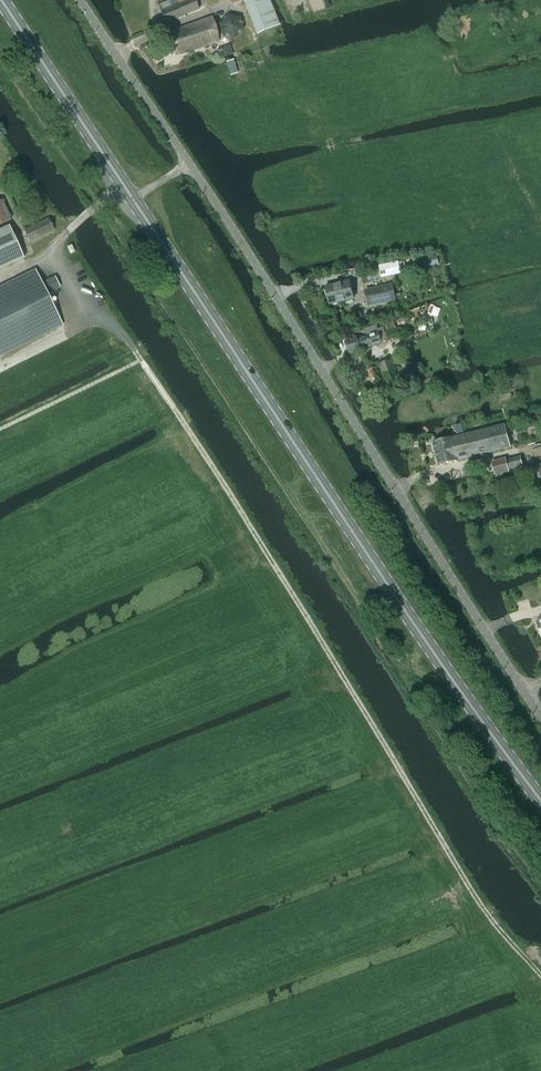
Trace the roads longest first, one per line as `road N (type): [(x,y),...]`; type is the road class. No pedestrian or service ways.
road 1 (track): [(540,975),(476,898),(233,500),(99,300),(48,261)]
road 2 (primary): [(540,802),(481,726),(132,197)]
road 3 (unclassified): [(187,163),(540,719)]
road 4 (primary): [(132,197),(2,0)]
road 5 (unclassified): [(79,0),(187,163)]

